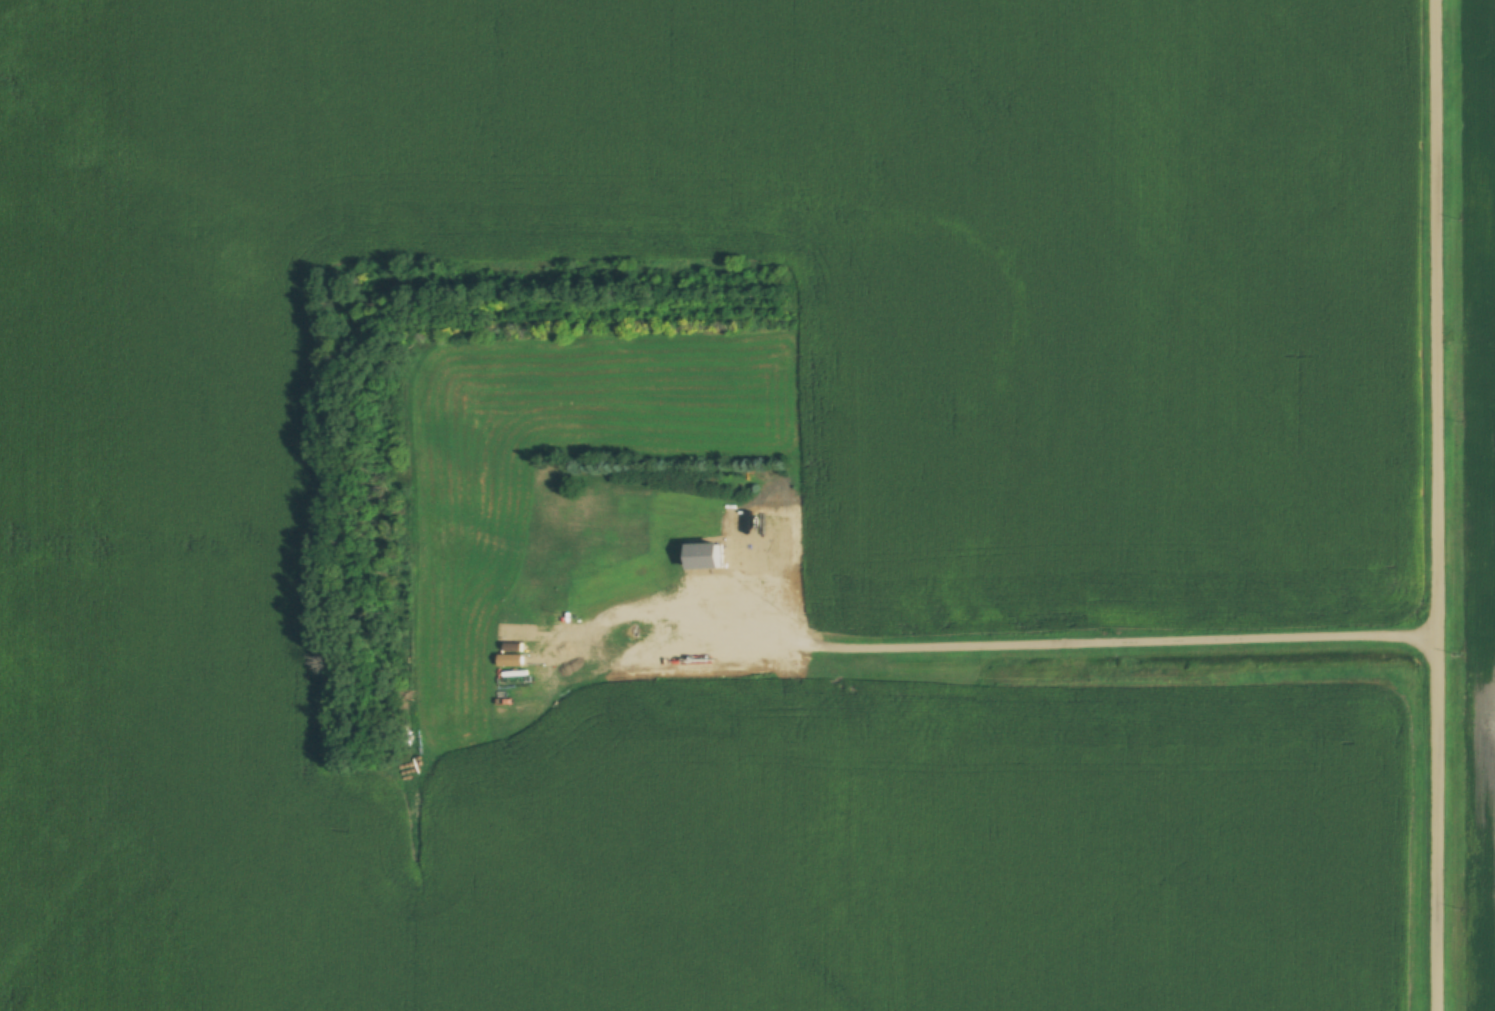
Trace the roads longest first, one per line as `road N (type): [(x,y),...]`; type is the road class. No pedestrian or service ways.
road 1 (residential): [(1440,1010),(1438,0)]

